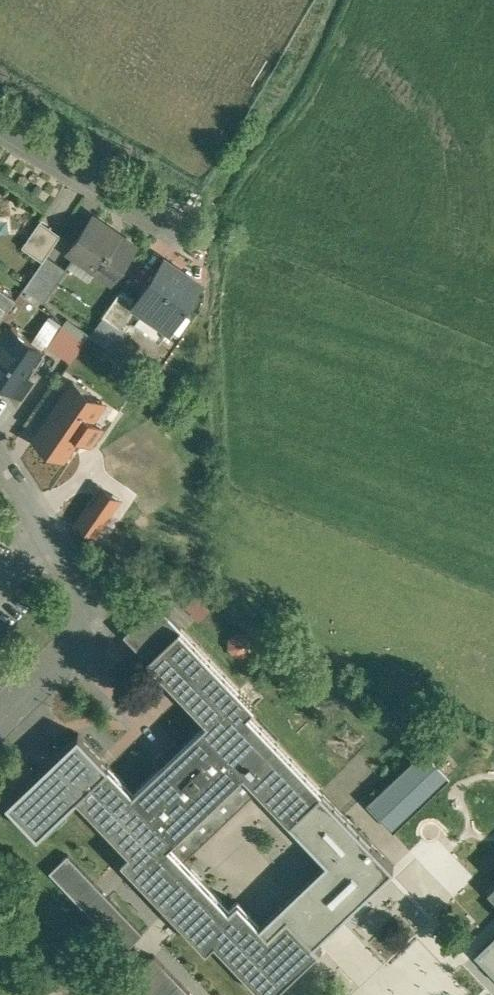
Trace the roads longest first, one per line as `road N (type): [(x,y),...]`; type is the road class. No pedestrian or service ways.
road 1 (residential): [(0,719),(92,618),(89,597),(44,525)]
road 2 (residential): [(0,124),(194,234)]

